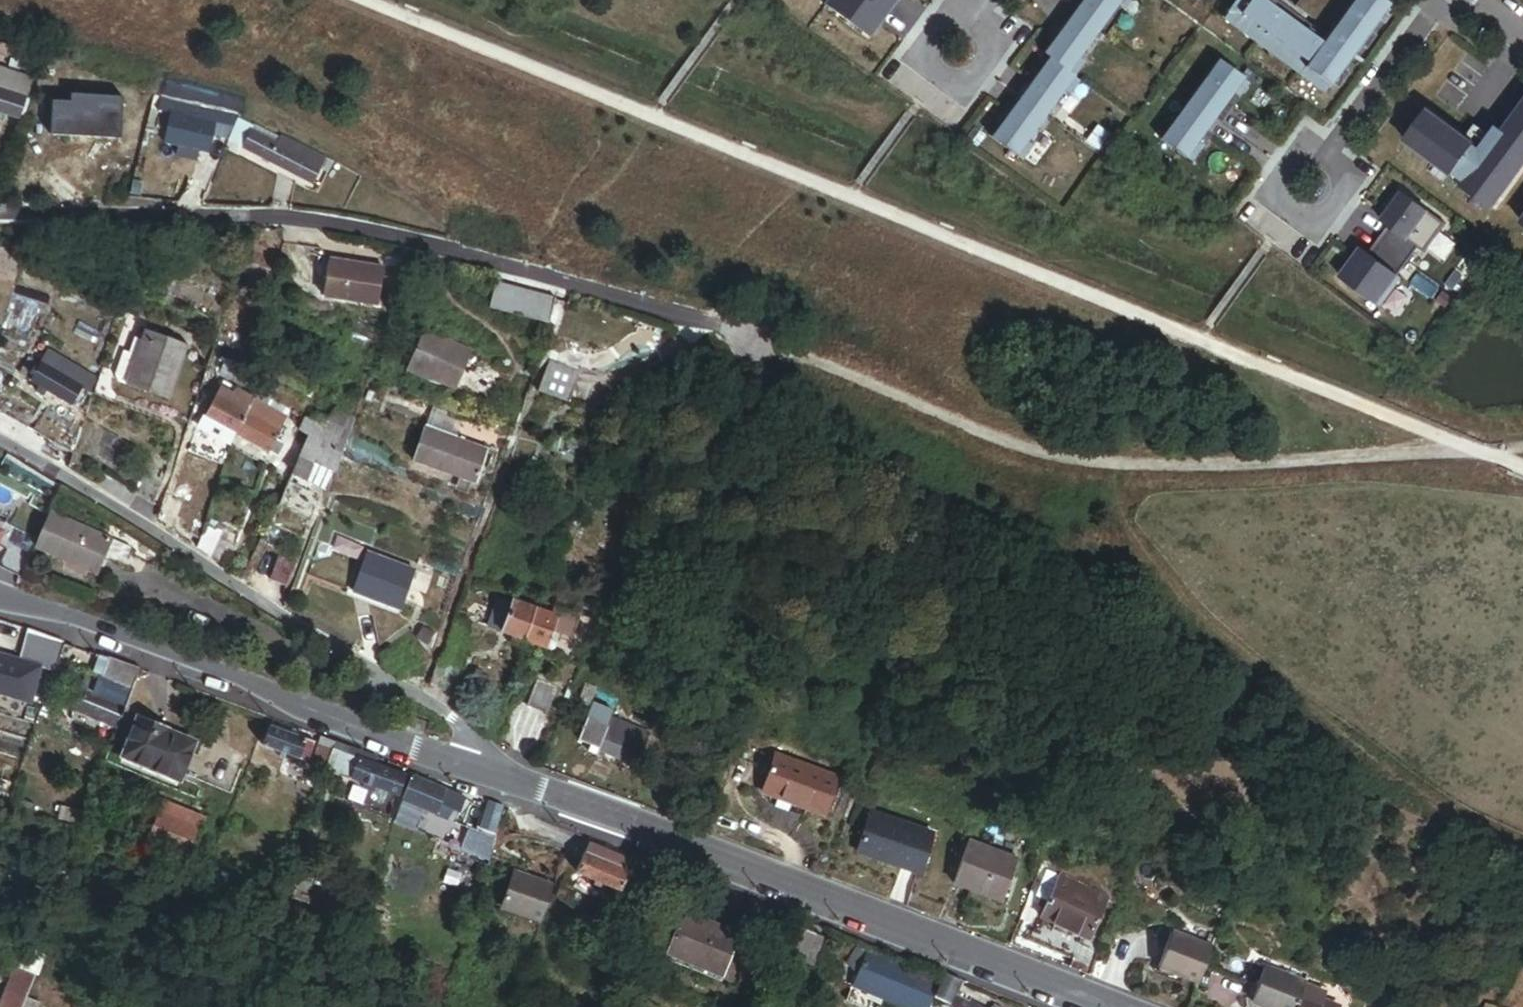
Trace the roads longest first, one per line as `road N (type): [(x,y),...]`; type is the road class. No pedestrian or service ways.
road 1 (residential): [(0,212),(218,214),(366,233),(759,337)]
road 2 (tertiary): [(481,767),(1116,1006)]
road 3 (residential): [(0,441),(428,703),(470,733),(481,767)]
road 4 (tertiary): [(0,598),(481,767)]
road 5 (residential): [(1442,0),(1310,186)]

